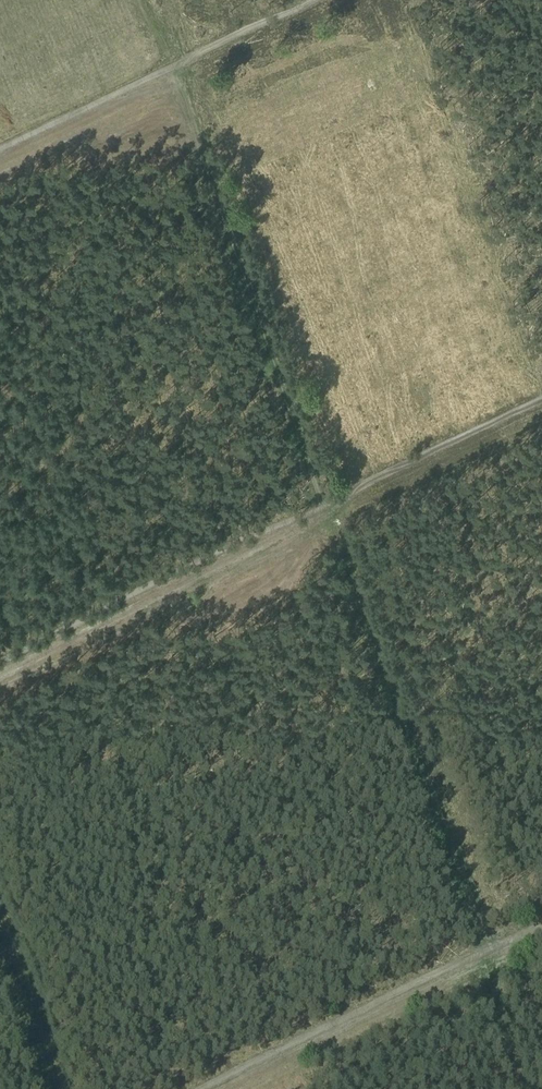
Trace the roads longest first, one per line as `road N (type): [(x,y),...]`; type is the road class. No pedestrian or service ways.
road 1 (track): [(541,924),(207,1088)]
road 2 (track): [(315,0),(0,152)]

